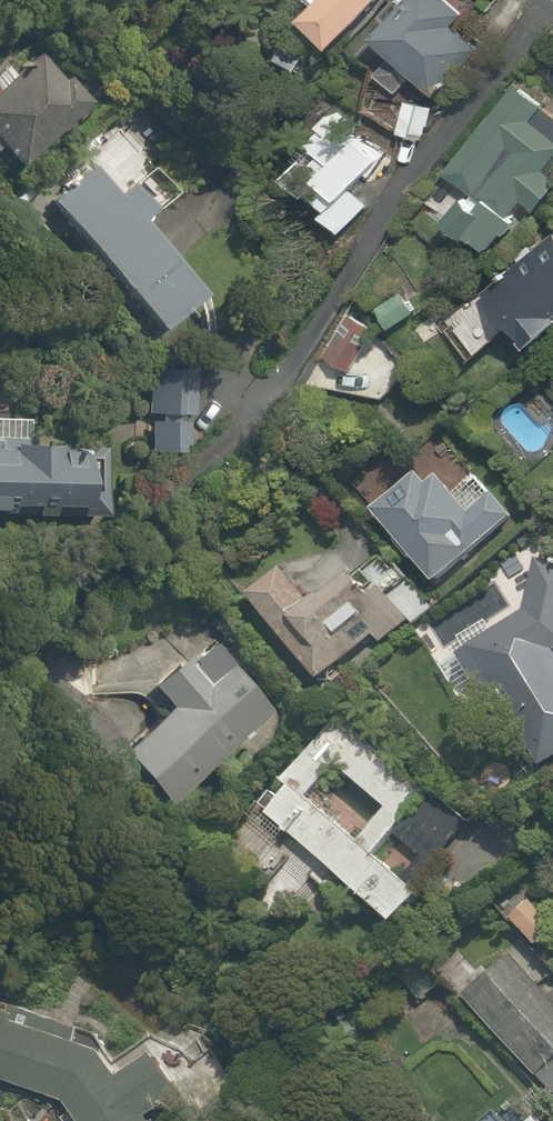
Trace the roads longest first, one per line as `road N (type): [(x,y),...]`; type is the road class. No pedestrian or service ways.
road 1 (residential): [(547,0),(278,388),(210,461)]

